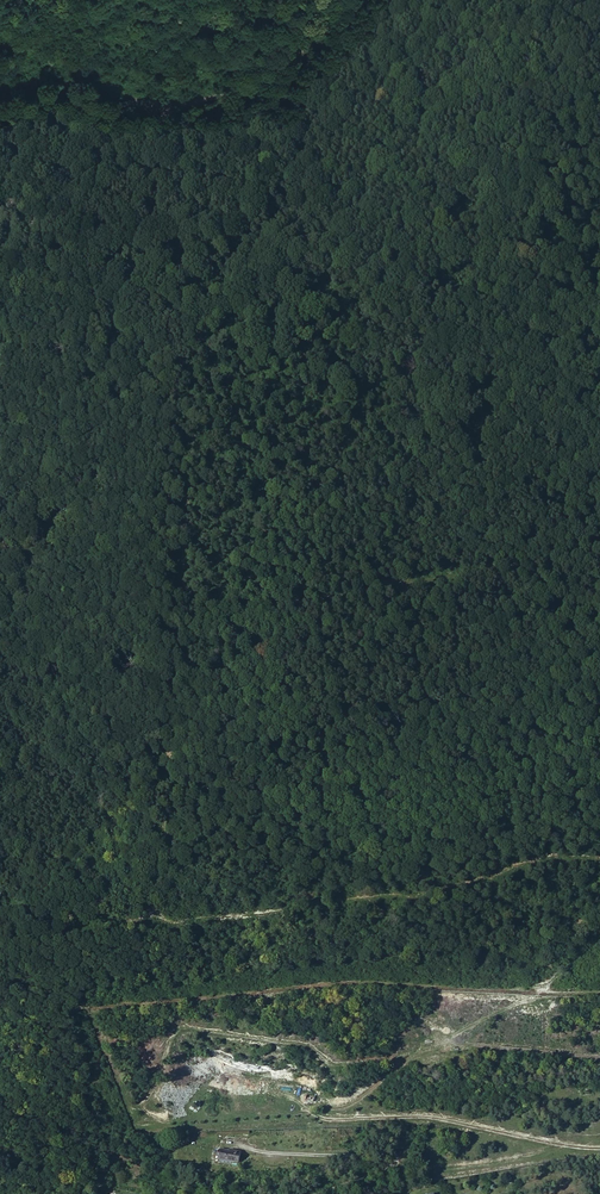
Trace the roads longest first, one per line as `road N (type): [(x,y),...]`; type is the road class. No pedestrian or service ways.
road 1 (track): [(0,86),(82,78),(110,95),(235,108),(326,50),(365,0)]
road 2 (track): [(599,1148),(431,1118),(331,1120),(277,1108)]

